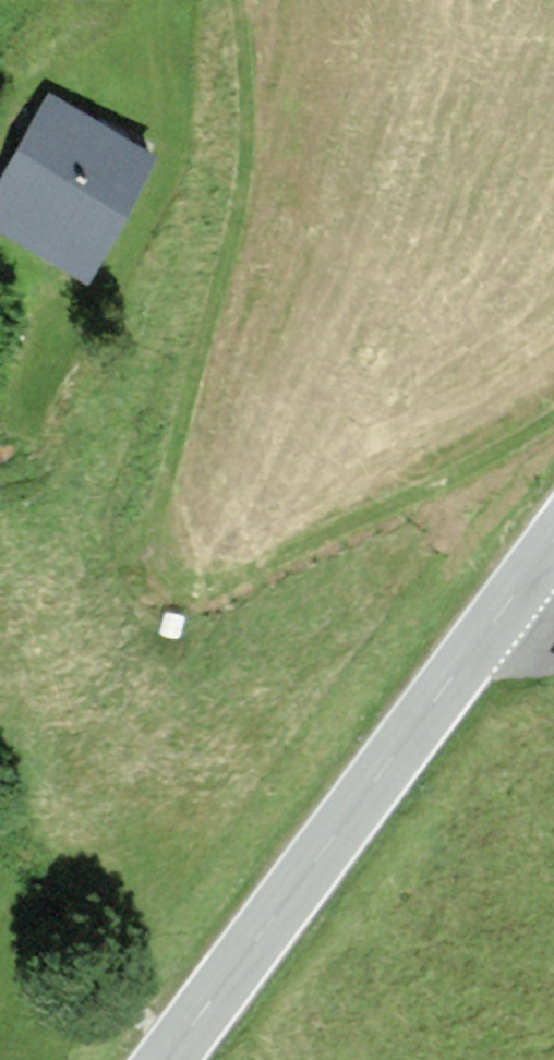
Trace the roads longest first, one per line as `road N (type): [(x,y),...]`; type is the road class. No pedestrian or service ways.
road 1 (track): [(553,416),(437,485),(267,566),(215,584),(172,577),(161,555),(163,519),(244,190),(239,0)]
road 2 (primary): [(167,1059),(553,544)]
road 3 (track): [(174,0),(171,131)]

